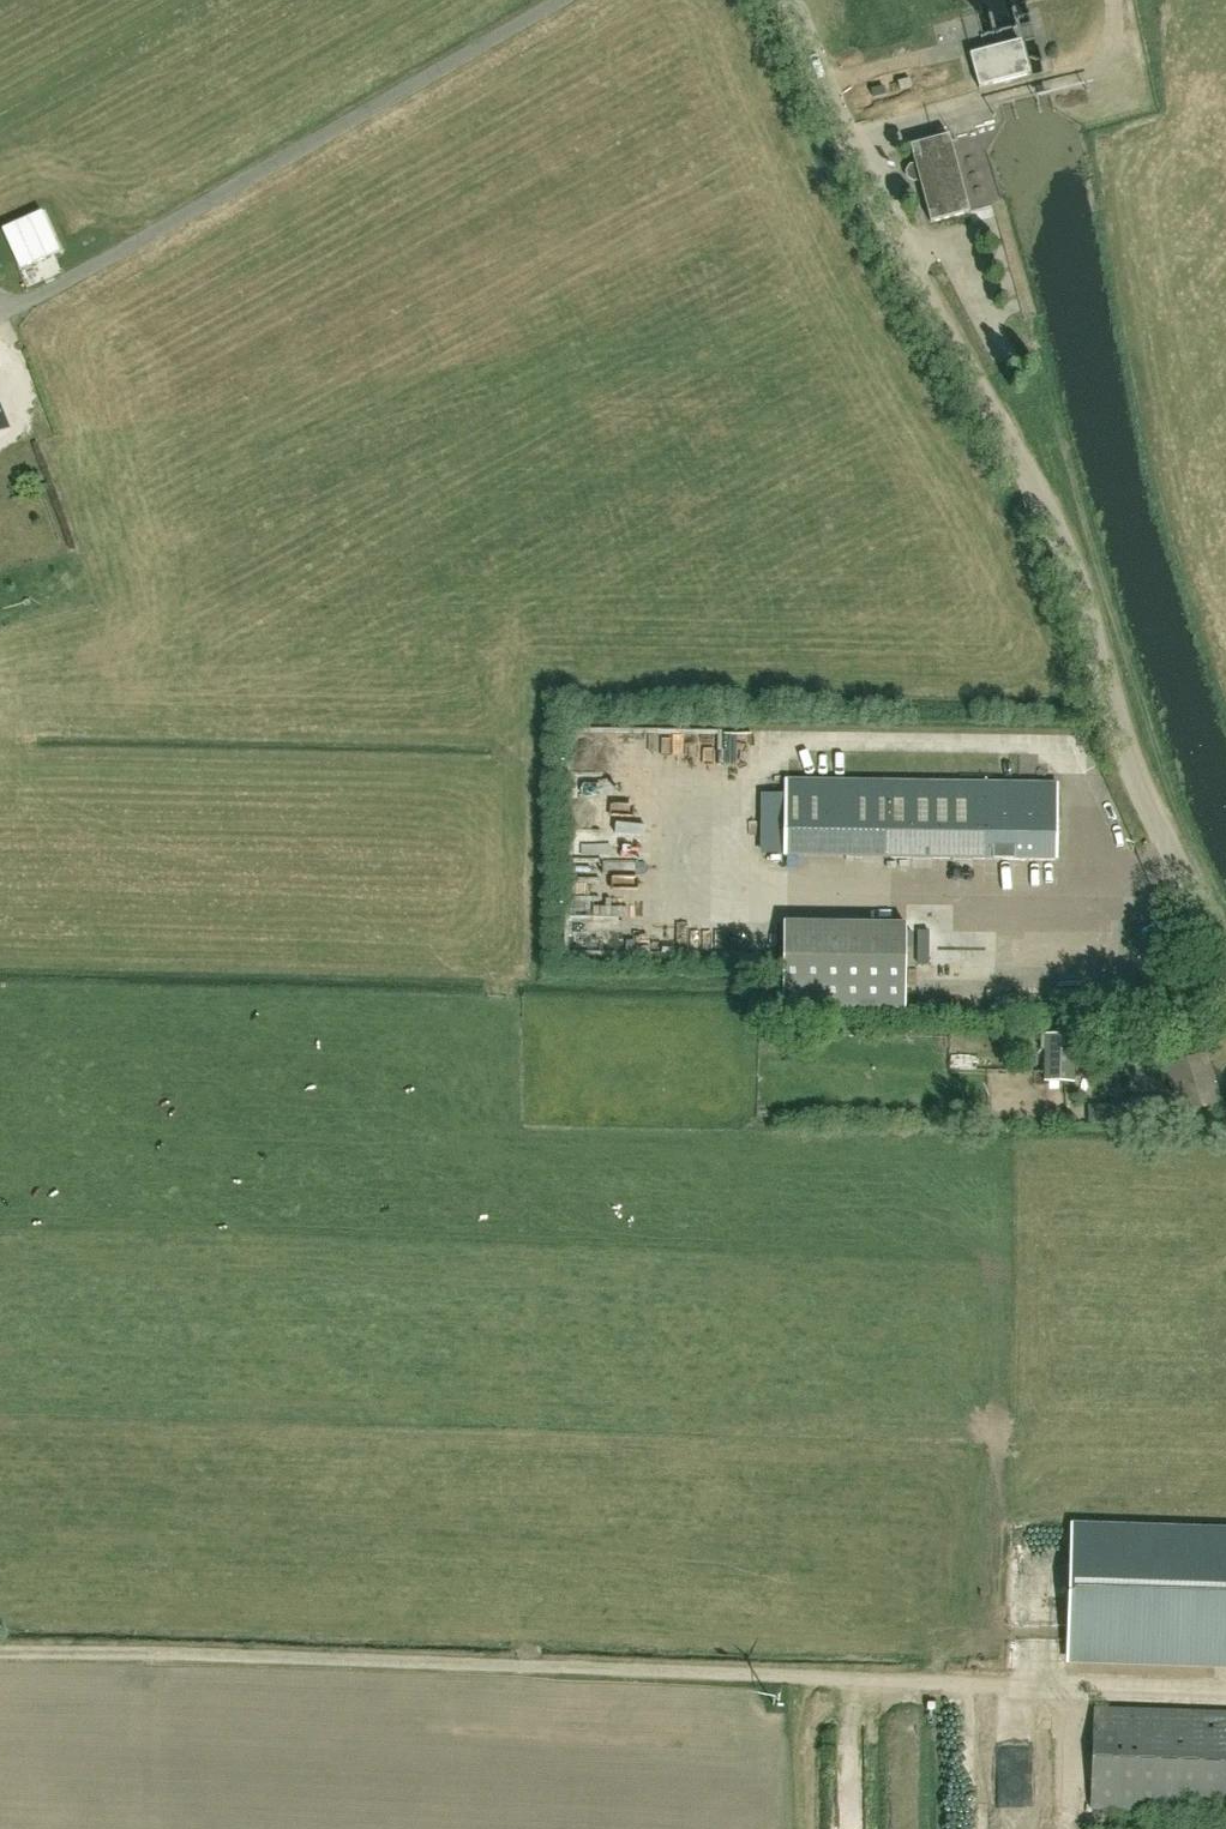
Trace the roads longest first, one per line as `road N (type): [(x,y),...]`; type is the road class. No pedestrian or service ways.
road 1 (unclassified): [(1225,960),(1129,764),(1067,550),(873,195),(794,0)]

